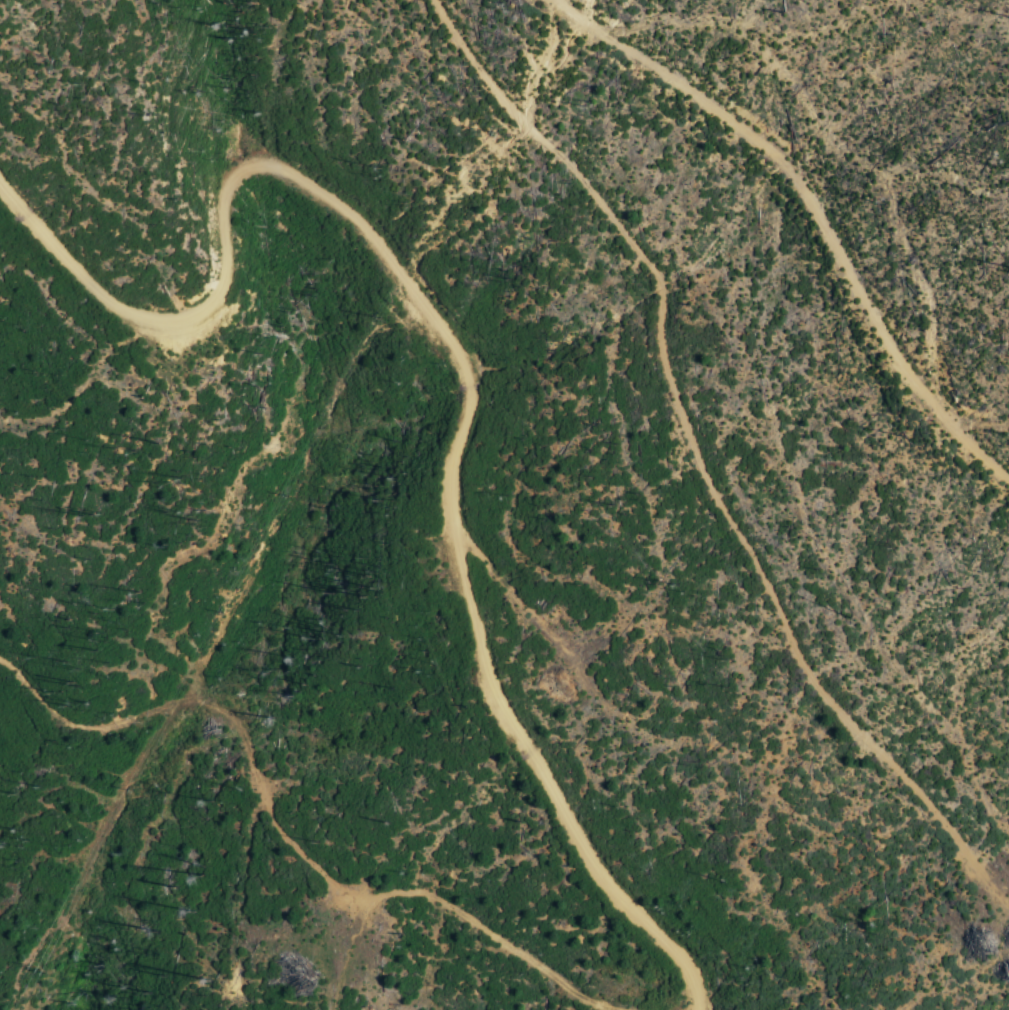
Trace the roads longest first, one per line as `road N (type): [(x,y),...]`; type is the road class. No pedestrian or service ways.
road 1 (track): [(0,188),(74,272),(145,322),(195,318),(214,302),(224,281),(226,188),(253,165),(273,166),(314,188),(369,234),(460,358),(469,390),(449,461),(448,504),(469,638),(487,687),(600,878),(685,969),(696,1009)]
road 2 (track): [(1008,909),(933,809),(831,707),(794,650),(692,444),(663,366),(660,284),(617,222),(509,107),(435,0)]
road 3 (track): [(1008,480),(944,418),(884,337),(805,194),(762,145),(551,0)]
road 4 (track): [(611,1009),(580,998),(433,899),(418,893),(357,902),(335,892),(282,835),(254,783)]

